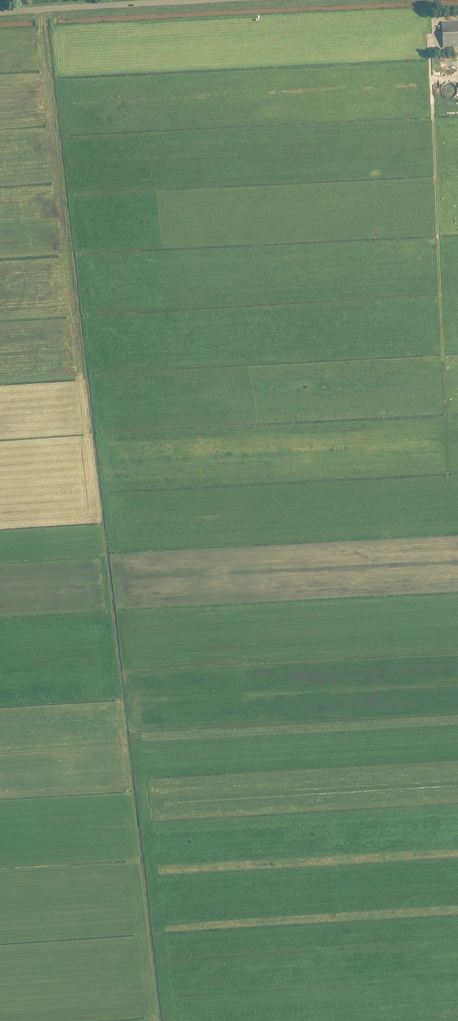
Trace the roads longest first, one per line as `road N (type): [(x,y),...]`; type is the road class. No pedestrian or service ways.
road 1 (unclassified): [(0,12),(243,0)]

